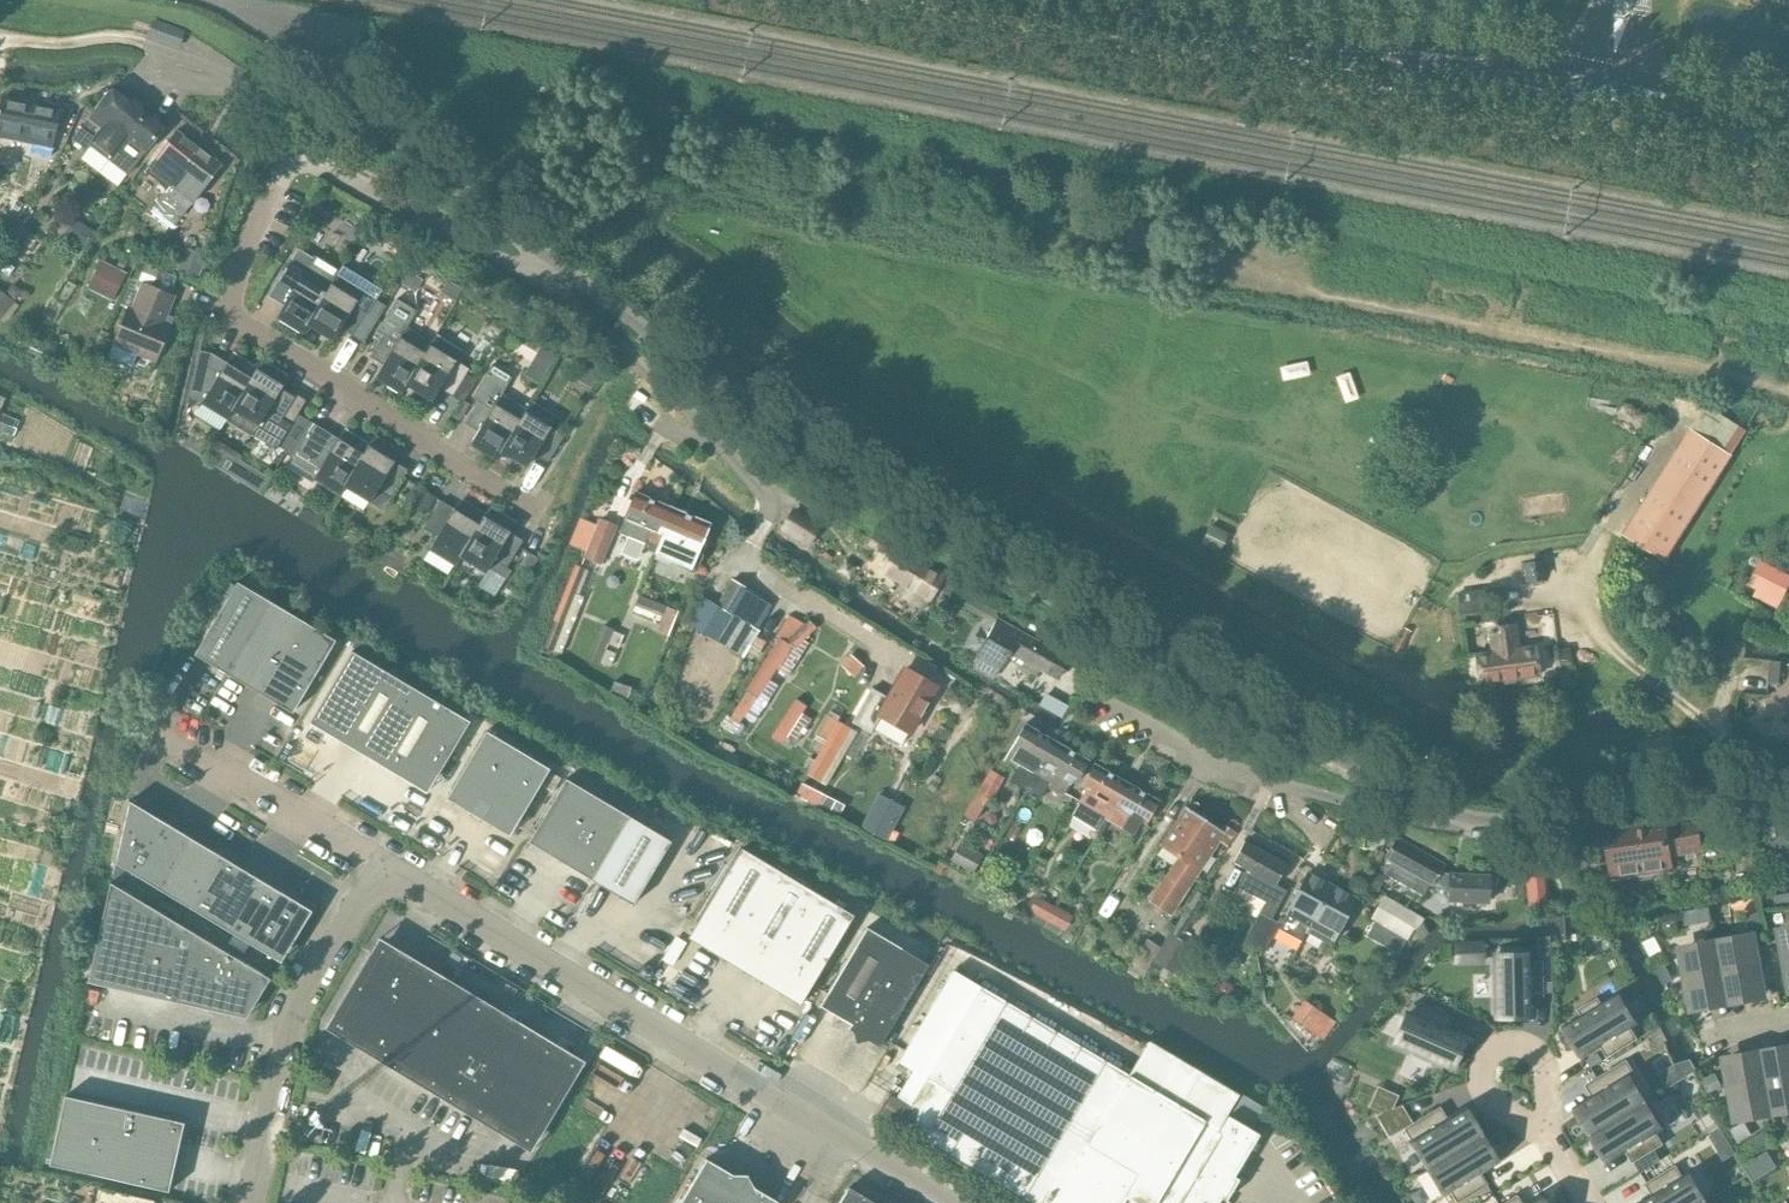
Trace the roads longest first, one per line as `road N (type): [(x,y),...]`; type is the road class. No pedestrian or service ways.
road 1 (residential): [(1788,785),(1494,820),(1433,806),(898,506),(548,254)]
road 2 (residential): [(548,254),(535,276),(295,158),(246,243),(229,311),(528,503)]
road 3 (residential): [(383,866),(959,1202)]
road 4 (tertiary): [(1602,97),(1078,0)]
road 5 (residential): [(548,254),(280,39),(214,0)]
road 6 (residential): [(248,1202),(288,1020),(383,866)]
road 7 (residential): [(154,724),(383,866)]
road 8 (residential): [(1546,1133),(1550,1075),(1542,1057),(1503,1044),(1477,1062),(1475,1077),(1484,1099),(1510,1116)]
road 9 (tertiary): [(1788,135),(1602,97)]

